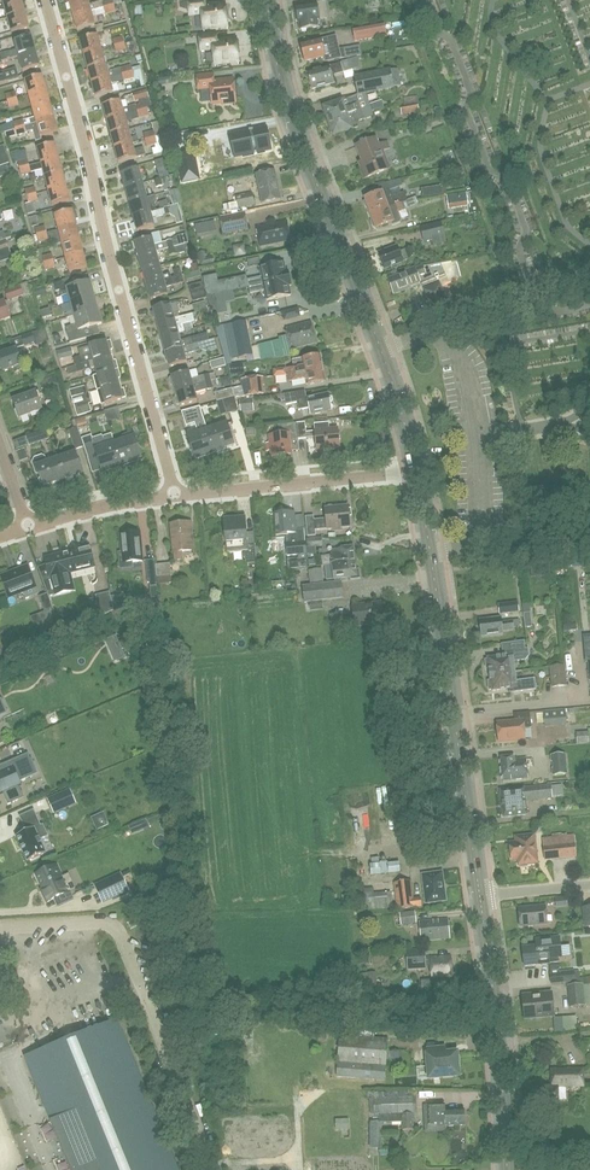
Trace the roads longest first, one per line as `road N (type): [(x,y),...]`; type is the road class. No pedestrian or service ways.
road 1 (residential): [(175,495),(45,0)]
road 2 (secondary): [(417,471),(380,345),(296,130),(268,0)]
road 3 (secondary): [(480,896),(417,471)]
road 4 (unclassified): [(213,1169),(114,926),(0,928)]
road 5 (secondary): [(507,1169),(480,896)]
road 6 (unclassified): [(175,495),(417,471)]
road 7 (residential): [(28,527),(175,495)]

